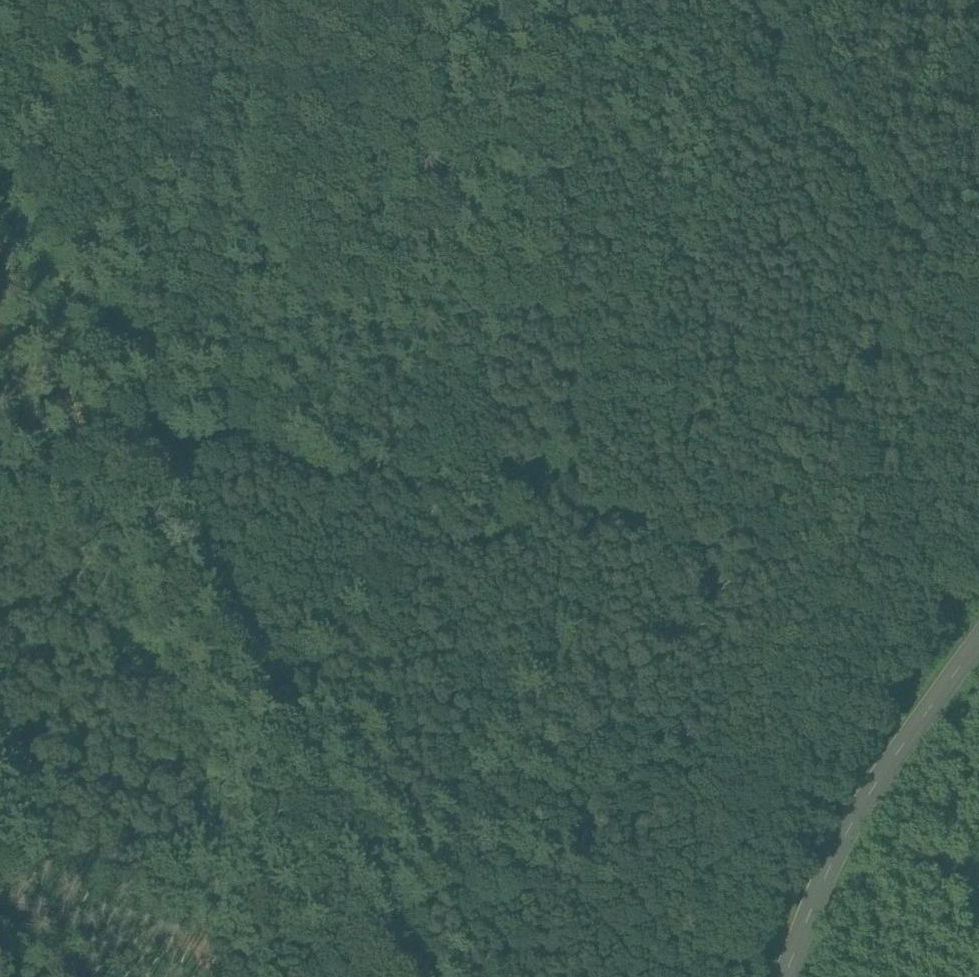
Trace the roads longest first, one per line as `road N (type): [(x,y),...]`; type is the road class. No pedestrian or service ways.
road 1 (secondary): [(784,976),(848,831),(978,644)]

